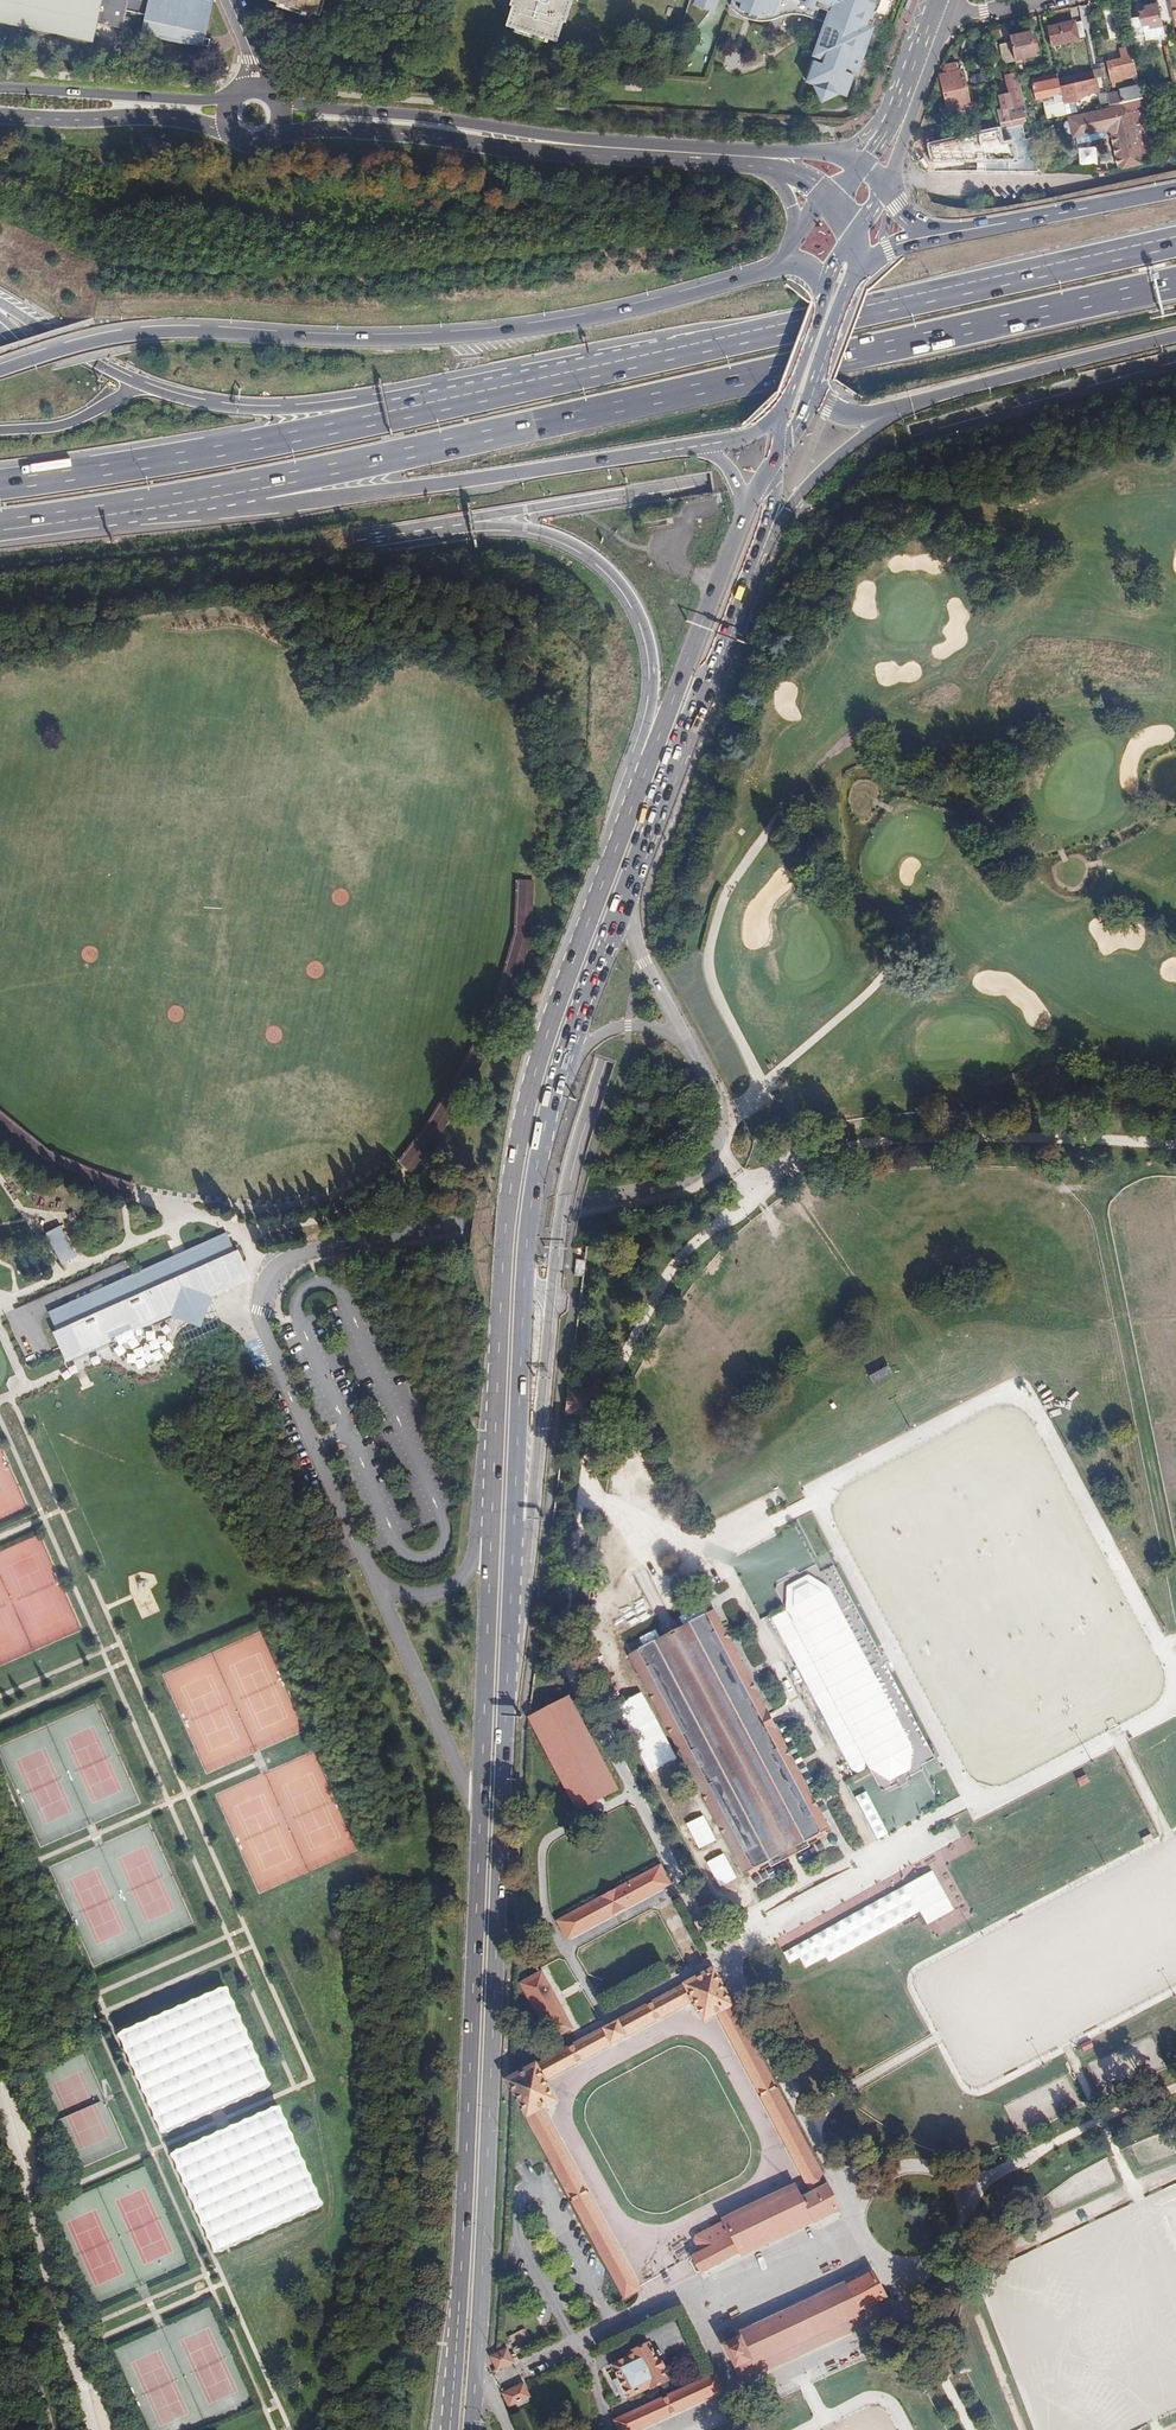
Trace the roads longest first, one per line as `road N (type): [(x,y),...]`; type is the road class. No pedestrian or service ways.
road 1 (motorway): [(514,1522),(533,1469),(567,1173),(664,853),(675,783),(674,684),(662,633),(611,559),(575,536),(183,423),(96,389),(0,319)]
road 2 (primary): [(629,815),(552,1011),(511,1167),(446,2429)]
road 3 (motorway): [(258,487),(1175,281)]
road 4 (primary): [(467,2429),(514,1522)]
road 5 (primary): [(514,1522),(537,1171),(558,1093),(717,659)]
road 6 (motorway): [(779,267),(662,303),(516,331),(363,341),(162,325),(105,333),(0,365)]
road 7 (motorway): [(1175,242),(417,406)]
road 8 (motorway): [(434,528),(913,438),(1175,362)]
road 9 (motorway): [(150,2429),(70,2180),(0,1800)]
road 10 (motorway): [(0,1871),(38,2116),(104,2429)]
road 11 (motorway): [(258,487),(302,500),(701,446)]
road 12 (motorway): [(434,528),(496,525),(557,535),(601,561),(626,589),(645,624),(654,671),(629,815)]
road 13 (motorway): [(417,406),(383,397),(268,410),(183,400),(110,371),(0,303)]
road 14 (motorway): [(0,600),(434,528)]
road 15 (track): [(1175,1144),(865,1143),(796,1162),(751,1194)]
road 16 (motorway): [(417,406),(277,440),(0,484)]
road 17 (secondary): [(399,122),(731,156)]
road 18 (primary): [(745,508),(629,815)]
road 19 (motorway): [(717,659),(732,643),(786,513),(892,412)]
road 20 (motorway): [(892,412),(1175,339)]
road 21 (motorway): [(0,525),(258,487)]
road 22 (motorway): [(0,557),(36,498),(45,420),(0,333)]
road 23 (secondary): [(244,104),(0,89)]
road 24 (track): [(961,2199),(1064,2137),(1175,2089)]
road 25 (secondary): [(0,115),(178,118),(239,132)]
road 26 (motorway): [(1175,190),(948,235)]
road 27 (primary): [(717,659),(767,512),(775,458)]
road 28 (secondary): [(941,21),(870,131),(820,152)]
road 29 (motorway): [(0,518),(16,491),(22,424),(0,373)]
road 30 (primary): [(779,417),(825,287)]
road 31 (track): [(800,2429),(877,2396),(890,2398),(907,2429)]
road 32 (secondary): [(399,122),(268,105)]
road 33 (track): [(910,2315),(972,2429)]
road 34 (secondary): [(271,134),(399,122)]
road 35 (track): [(0,2314),(34,2429)]

